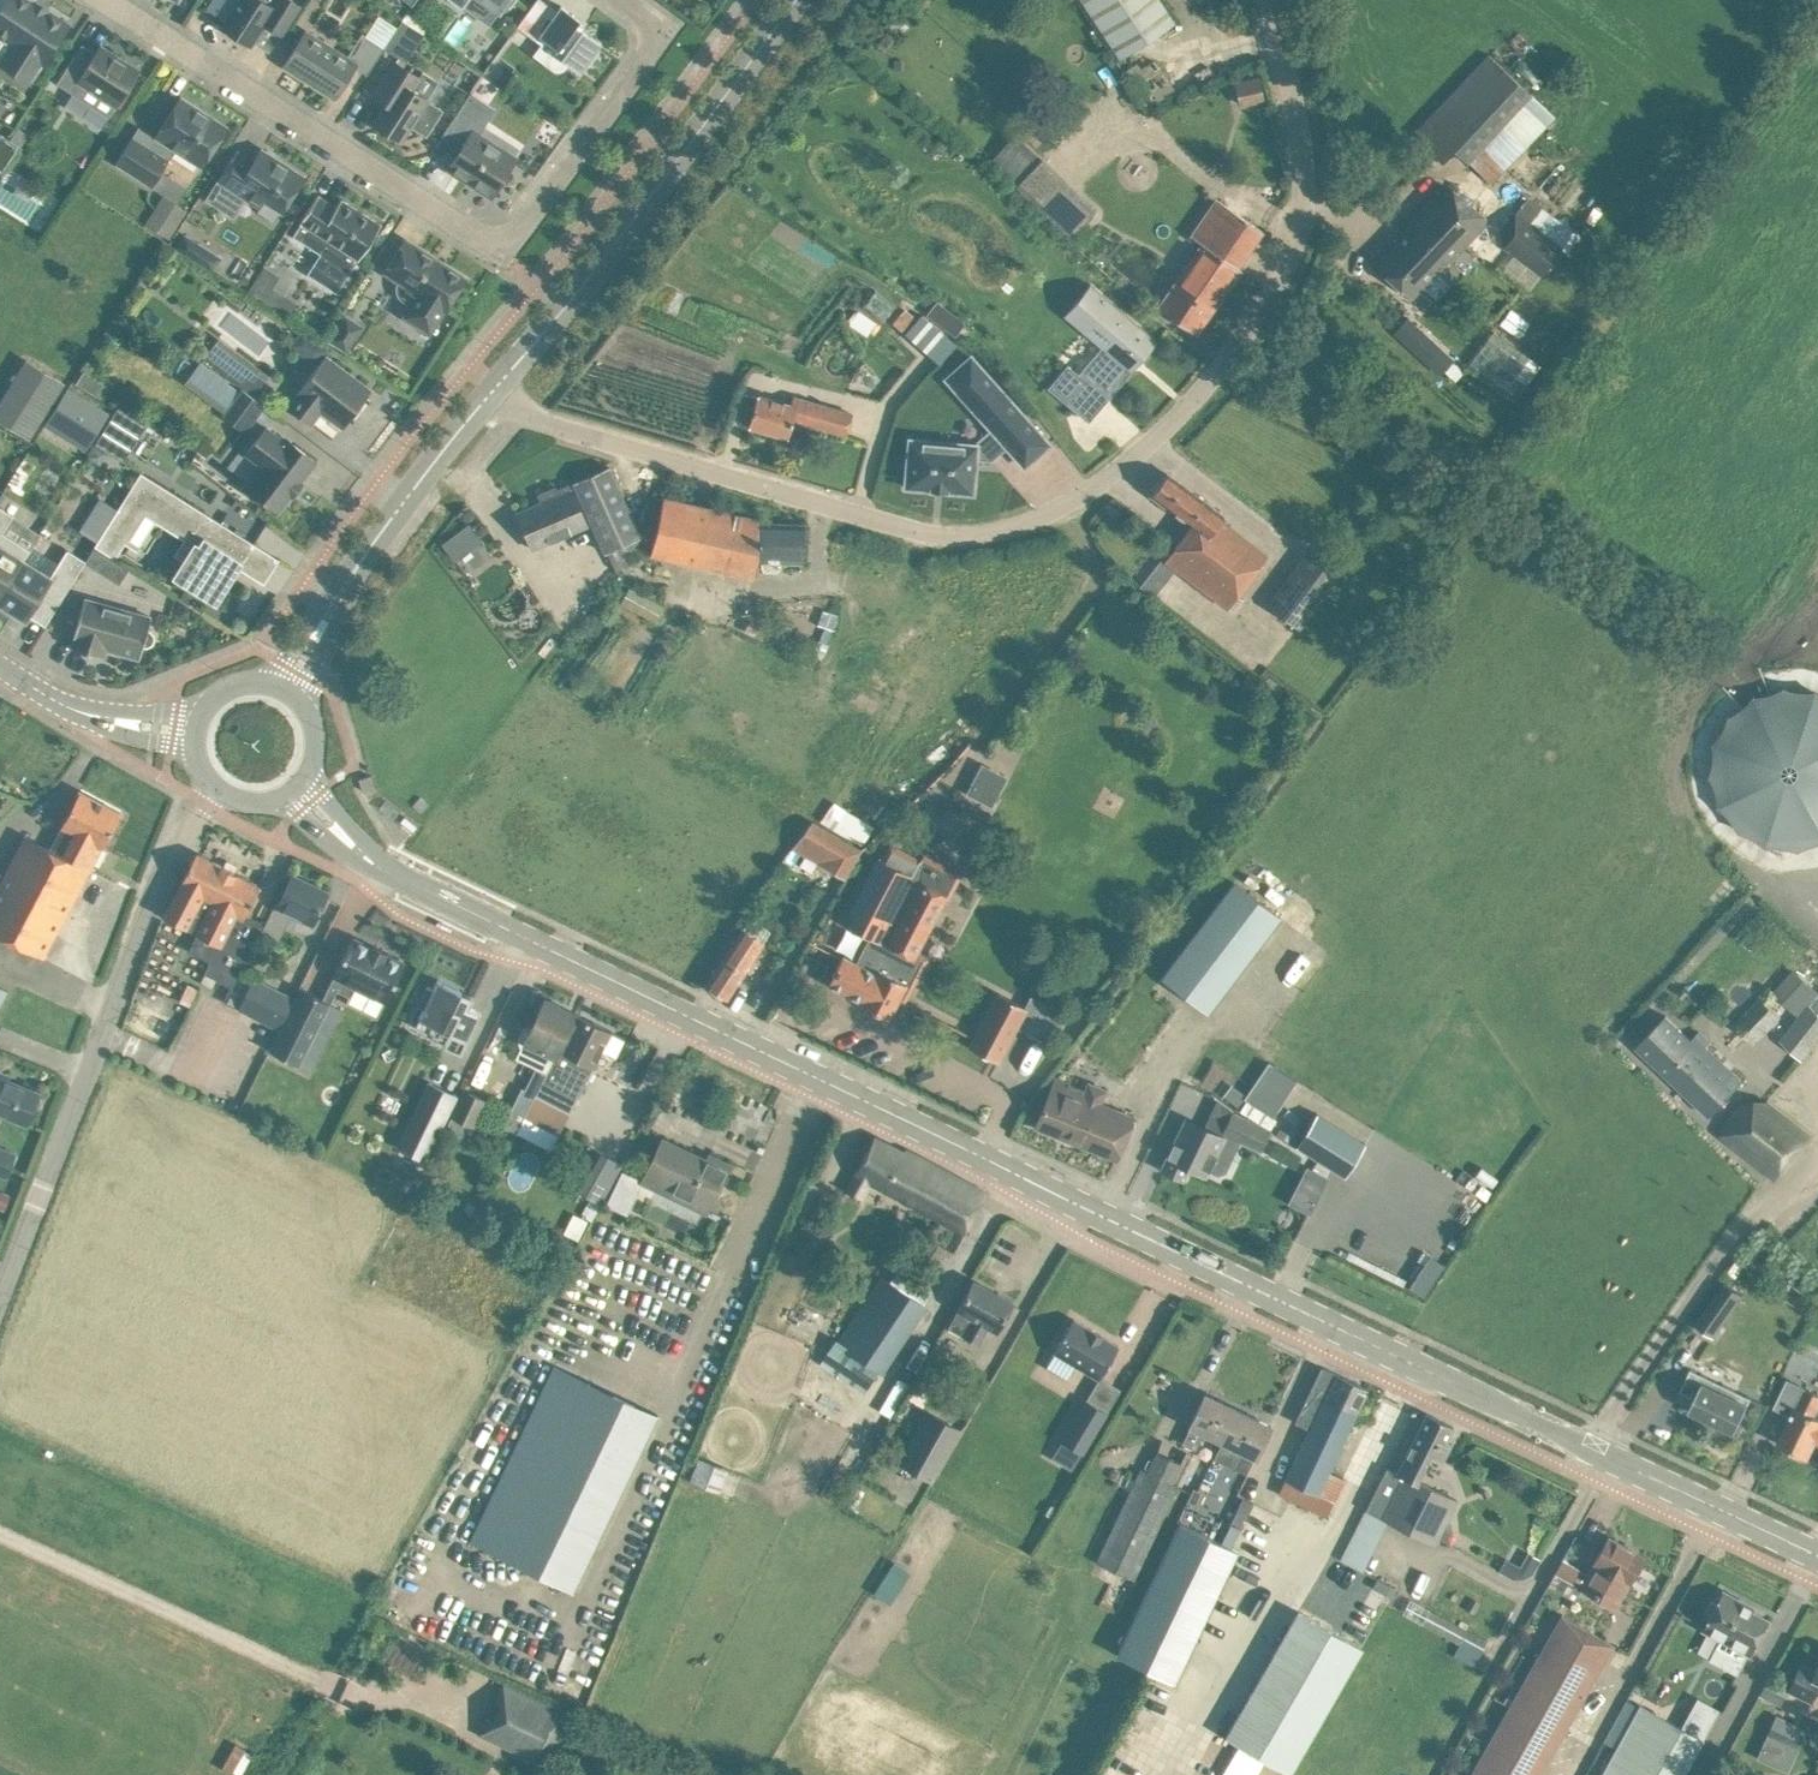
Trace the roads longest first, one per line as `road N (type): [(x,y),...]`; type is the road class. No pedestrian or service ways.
road 1 (tertiary): [(1817,1556),(387,871)]
road 2 (residential): [(483,402),(955,538),(1023,525),(1069,503),(1198,397),(1296,250),(1306,160),(1270,0)]
road 3 (unclassified): [(0,1299),(178,844),(208,788)]
road 4 (tertiary): [(483,402),(629,226),(795,0)]
road 5 (residential): [(493,242),(107,0)]
road 6 (residential): [(493,242),(525,224),(650,54),(649,21),(625,0)]
road 7 (tertiary): [(343,589),(483,402)]
road 8 (tertiary): [(279,801),(335,845),(387,871)]
road 9 (tertiary): [(387,871),(310,771)]
road 10 (tertiary): [(300,700),(338,624),(343,589)]
road 11 (tertiary): [(343,589),(266,680)]

